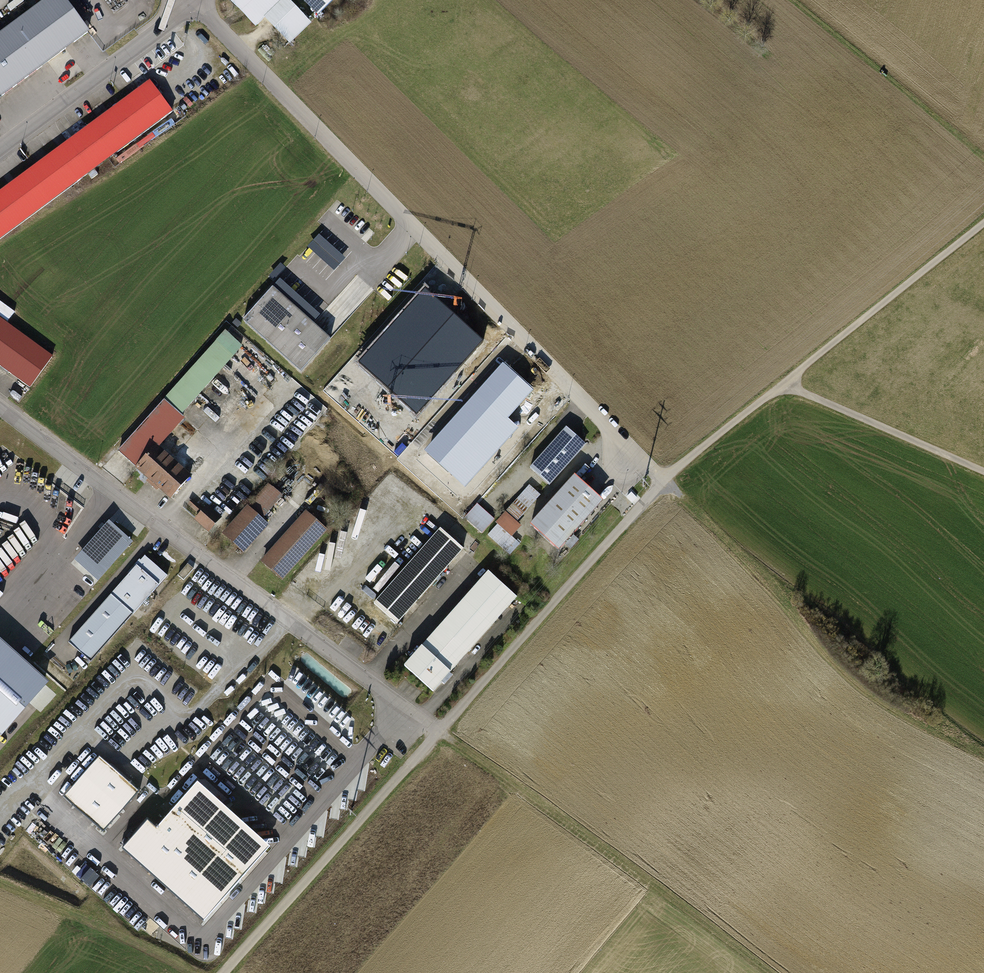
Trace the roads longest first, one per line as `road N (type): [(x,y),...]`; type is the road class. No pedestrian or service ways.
road 1 (track): [(983,223),(660,483),(548,617),(294,881),(225,972)]
road 2 (residential): [(194,1),(660,483)]
road 3 (residential): [(0,406),(339,660),(405,723)]
road 4 (track): [(772,972),(441,730)]
road 5 (track): [(983,157),(789,0)]
road 6 (residential): [(194,1),(0,150)]
road 7 (track): [(788,383),(983,478)]

